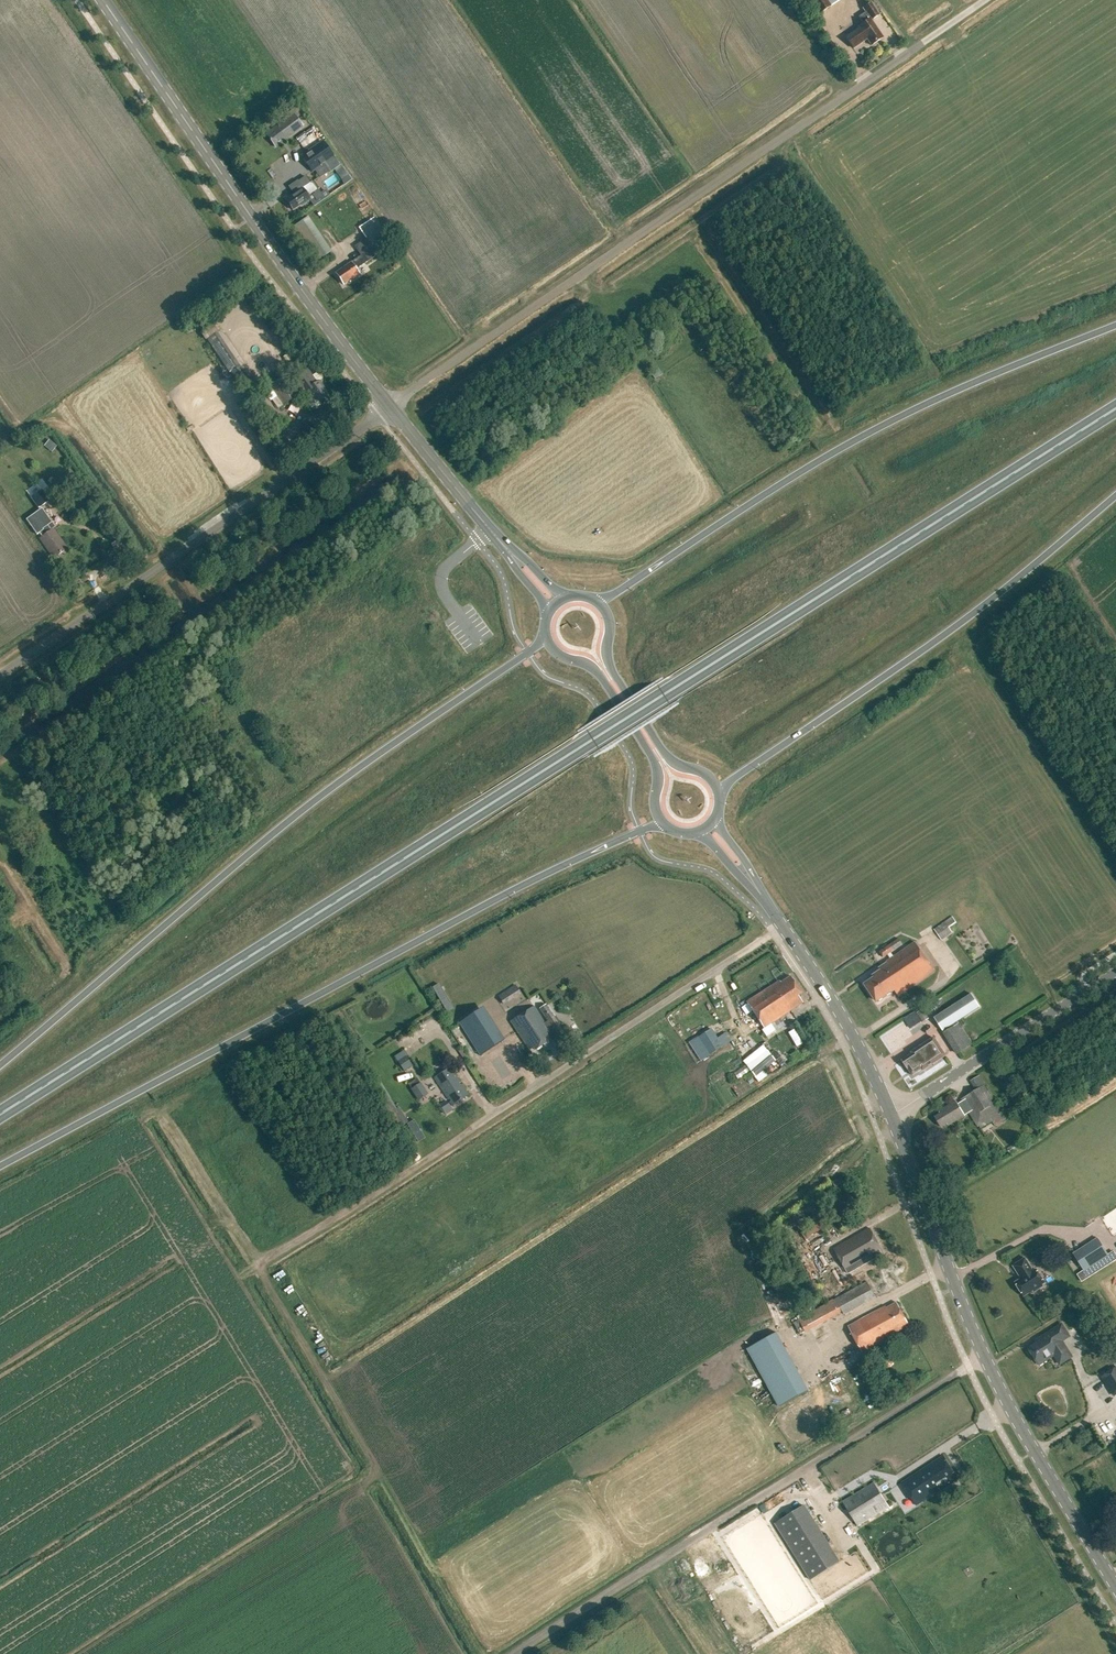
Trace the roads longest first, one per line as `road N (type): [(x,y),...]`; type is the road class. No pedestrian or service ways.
road 1 (trunk): [(0,1114),(1115,407)]
road 2 (trunk): [(0,1167),(562,866),(663,823)]
road 3 (unclassified): [(390,407),(985,0)]
road 4 (track): [(474,1126),(259,1268),(485,1653)]
road 5 (trunk): [(547,640),(287,822),(0,1065)]
road 6 (trunk): [(1115,326),(847,445),(597,602)]
road 7 (residential): [(983,1353),(516,1653)]
road 8 (primary): [(390,407),(104,0)]
road 9 (trunk): [(718,789),(984,607),(1115,497)]
road 10 (unclassified): [(0,674),(390,407)]
road 11 (residential): [(474,1126),(782,926)]
road 12 (secondary): [(1115,1589),(983,1353)]
road 13 (tertiary): [(891,1113),(1115,972)]
road 14 (secondary): [(983,1353),(891,1113)]
road 15 (primary): [(718,789),(708,775),(667,755),(610,666),(610,621),(597,602)]
road 16 (primary): [(547,640),(558,655),(596,670),(653,760),(663,823)]
road 17 (secondary): [(891,1113),(839,1010),(782,926)]
road 18 (primary): [(511,553),(390,407)]
road 19 (track): [(262,1260),(164,1121)]

